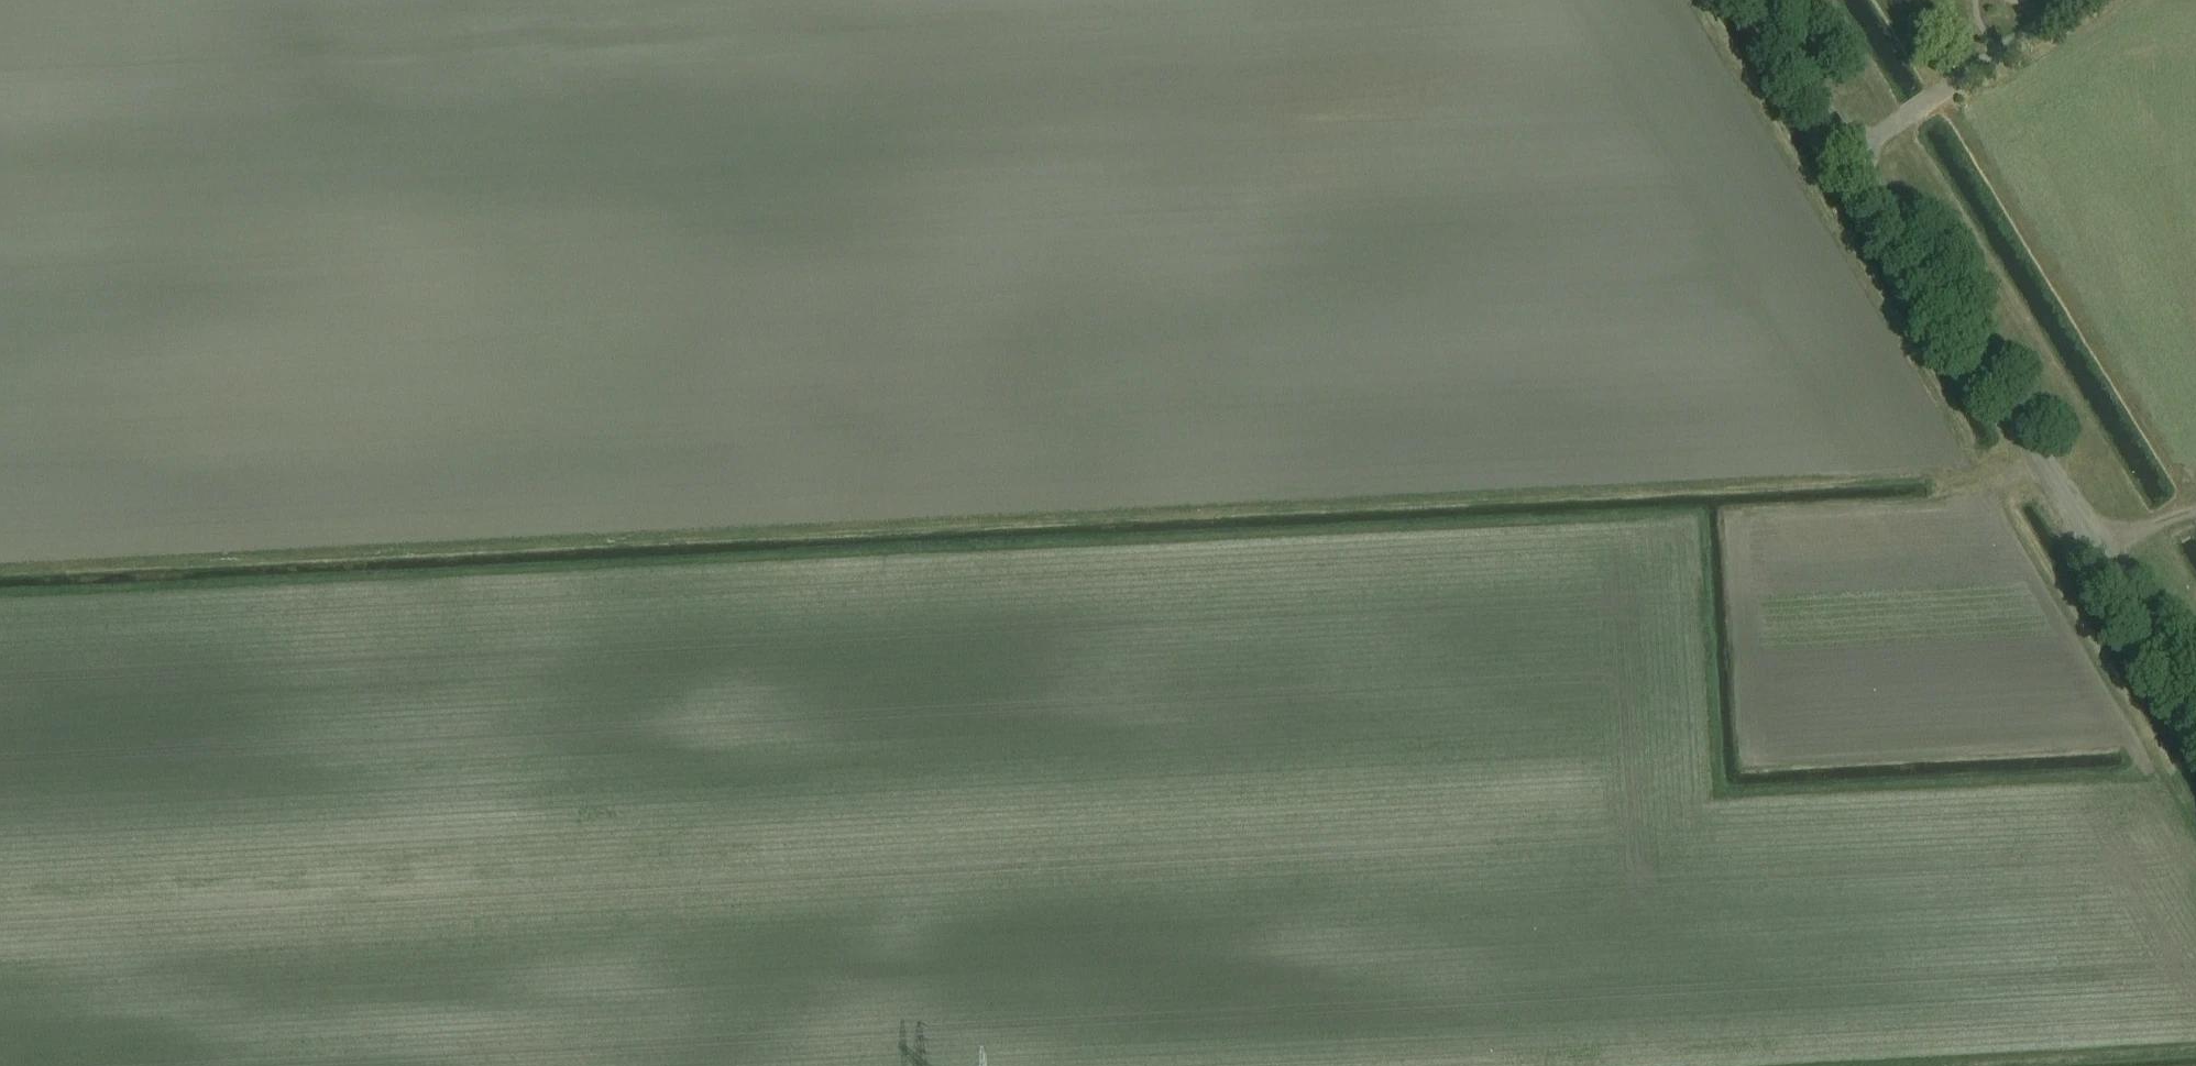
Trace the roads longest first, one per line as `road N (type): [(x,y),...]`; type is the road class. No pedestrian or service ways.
road 1 (unclassified): [(2195,711),(1755,0)]

